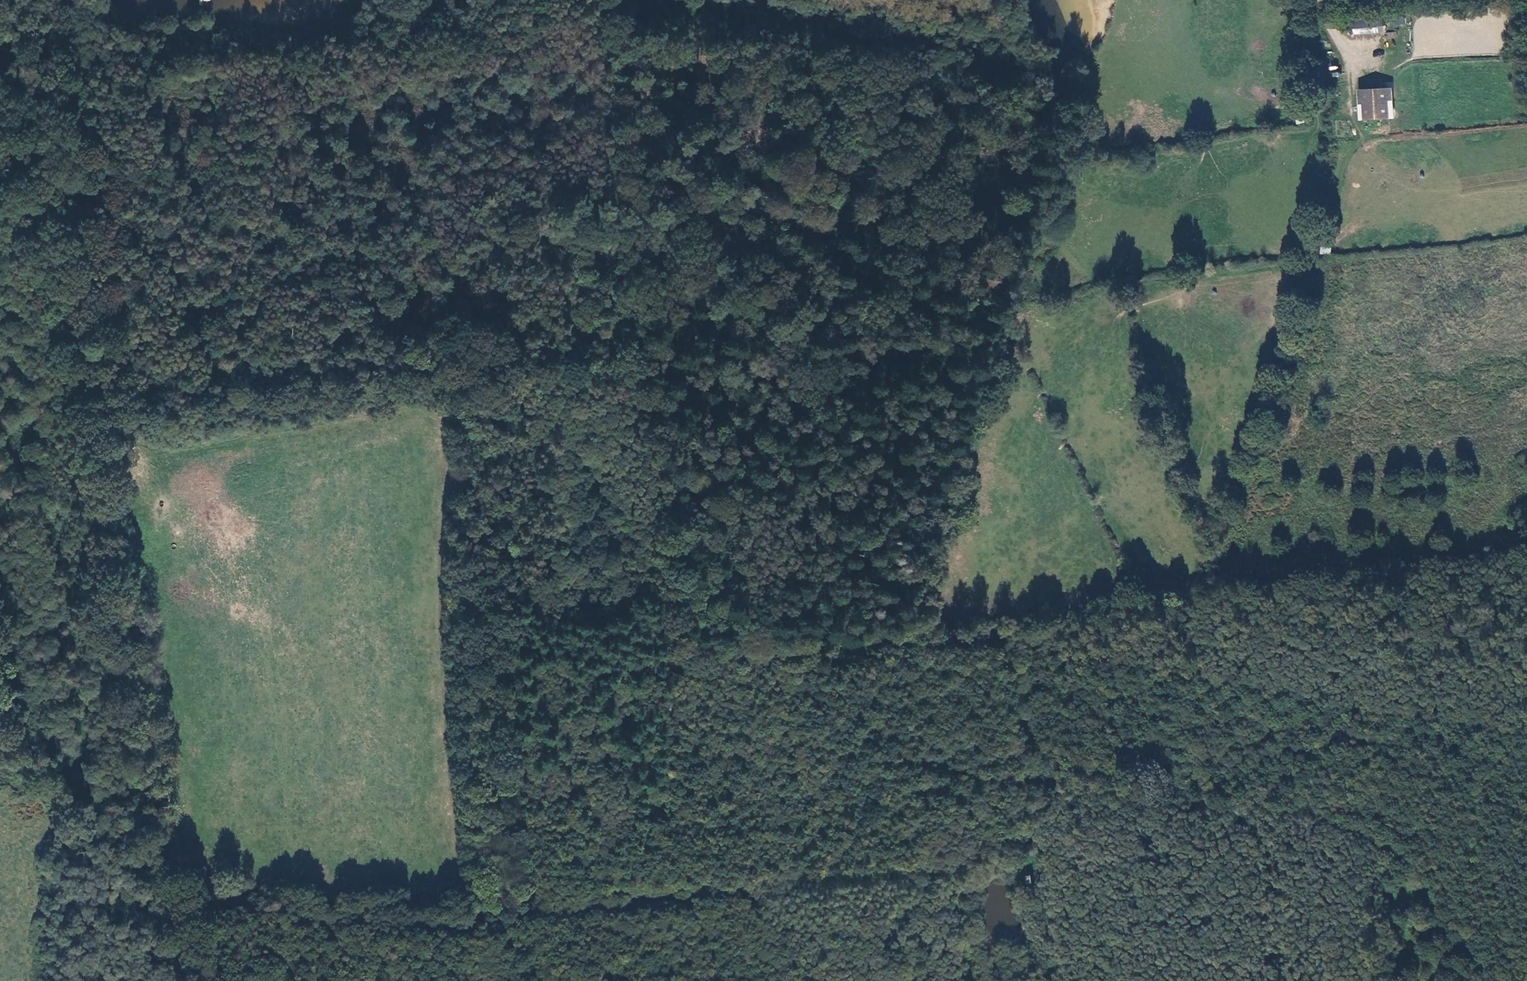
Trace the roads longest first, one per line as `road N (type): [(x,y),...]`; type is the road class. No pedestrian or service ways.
road 1 (track): [(0,142),(130,436)]
road 2 (track): [(711,0),(703,94),(761,197)]

